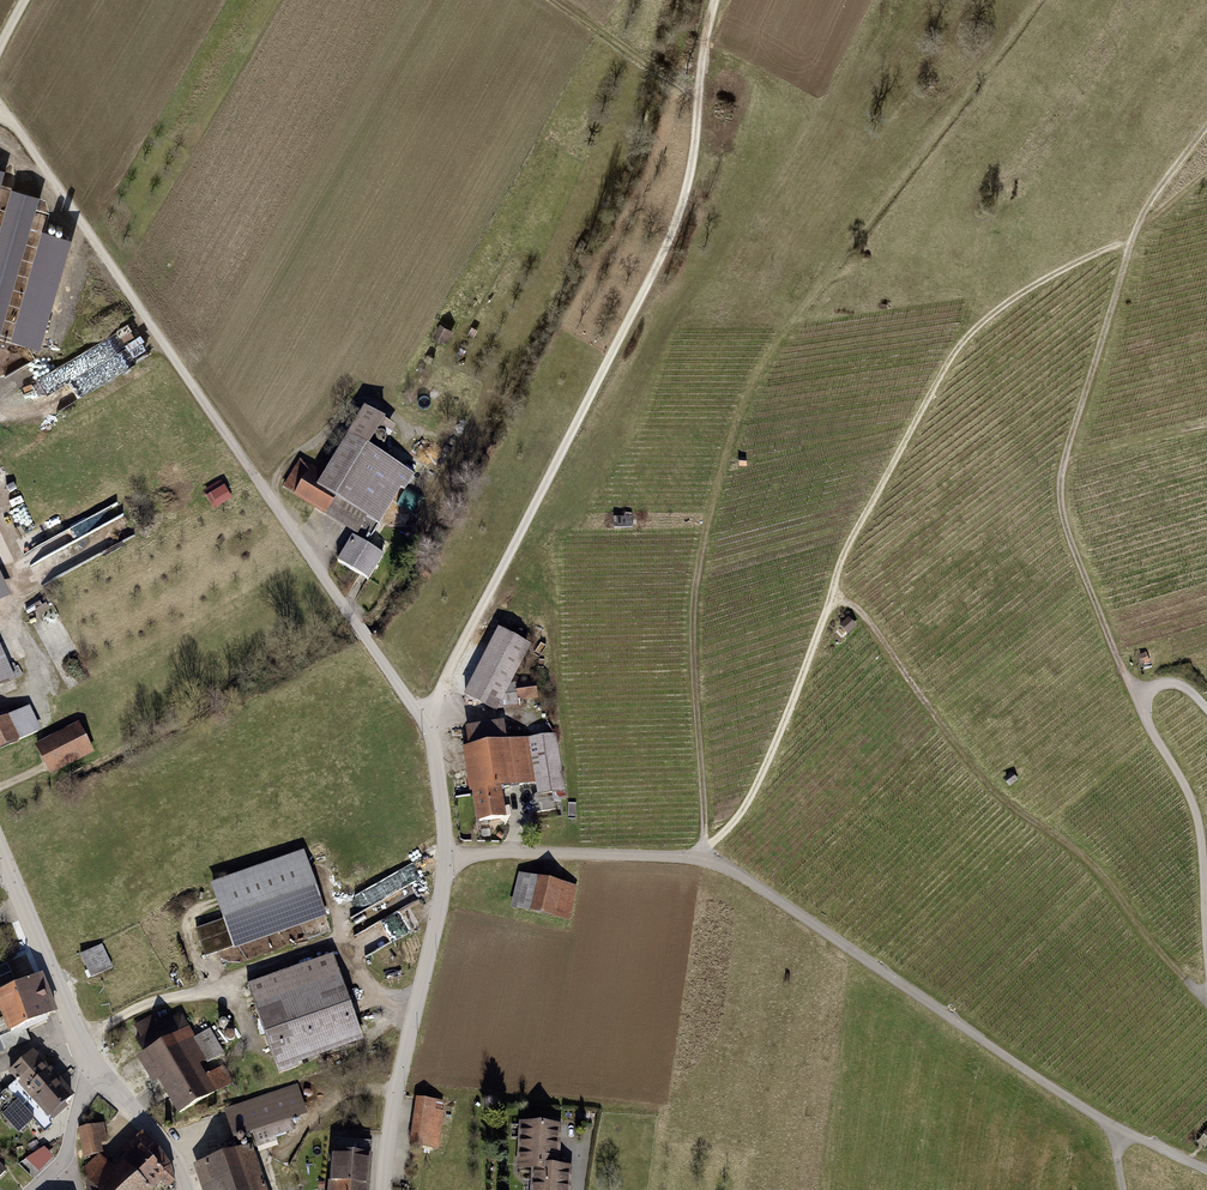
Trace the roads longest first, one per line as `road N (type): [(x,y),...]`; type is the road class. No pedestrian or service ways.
road 1 (track): [(326,873),(356,975),(376,992),(419,997),(448,855),(430,734),(0,107)]
road 2 (track): [(430,734),(437,695),(665,249),(688,185),(715,0)]
road 3 (track): [(699,858),(735,826),(776,747),(843,562),(955,353),(1013,298),(1133,238)]
road 4 (track): [(448,855),(514,849),(722,865),(1113,1127)]
road 5 (track): [(1143,714),(1061,501),(1133,238),(1153,196),(1206,127)]
road 6 (track): [(1206,1000),(1085,858),(995,795),(865,617),(849,605),(826,610)]
road 7 (track): [(699,858),(705,831),(694,625),(730,462)]
road 8 (track): [(79,1045),(145,1005),(342,941)]
road 9 (residential): [(0,852),(90,1069)]
road 10 (residential): [(386,1189),(388,1141),(419,997)]
road 11 (track): [(557,0),(699,101)]
road 12 (residential): [(90,1069),(175,1156),(186,1189)]
road 13 (track): [(1066,461),(1206,425)]
road 14 (residential): [(37,1189),(62,1165),(90,1069)]

